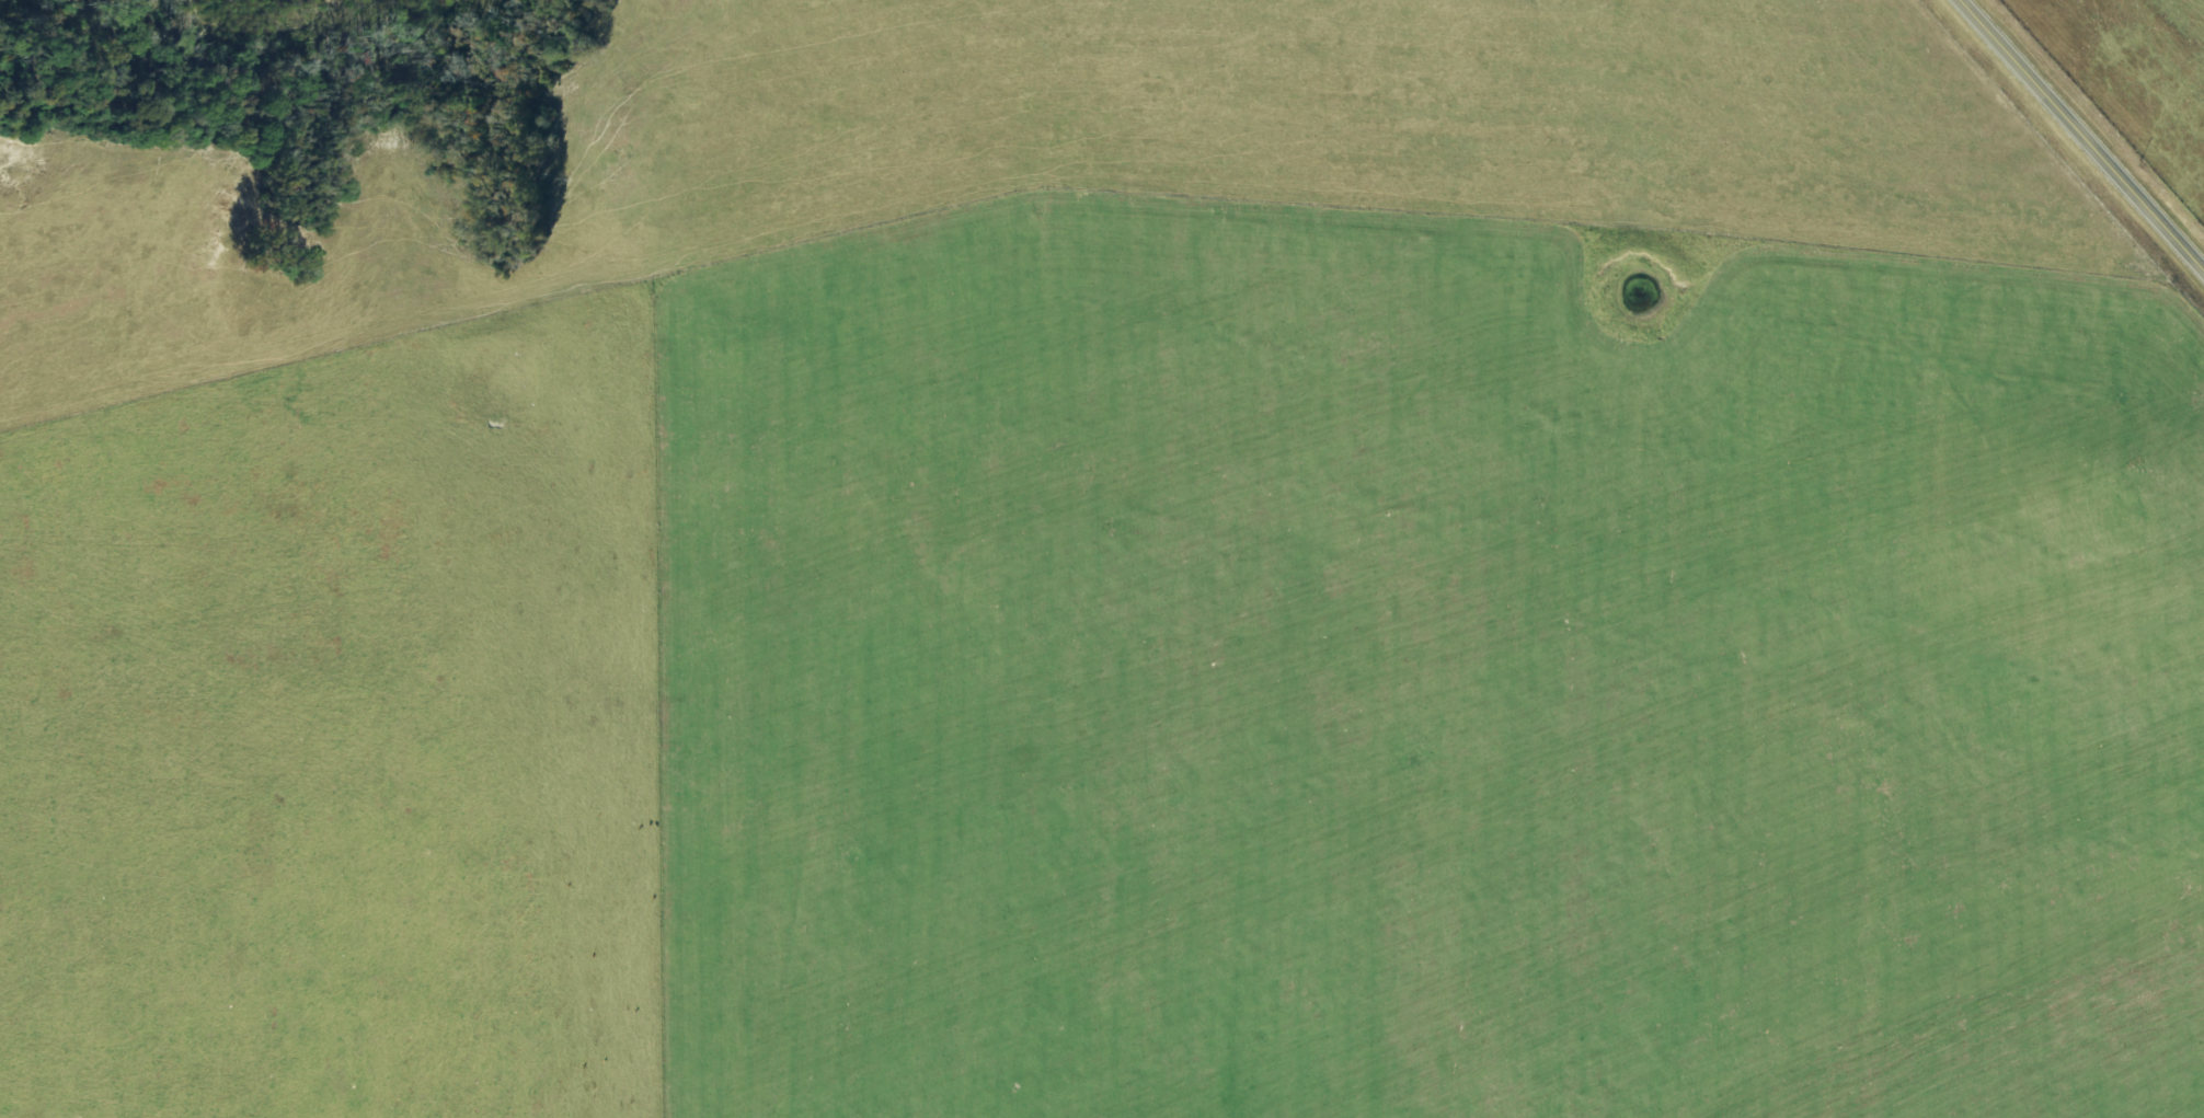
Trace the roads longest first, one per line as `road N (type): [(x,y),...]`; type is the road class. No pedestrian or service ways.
road 1 (secondary): [(1959,0),(2203,270)]

